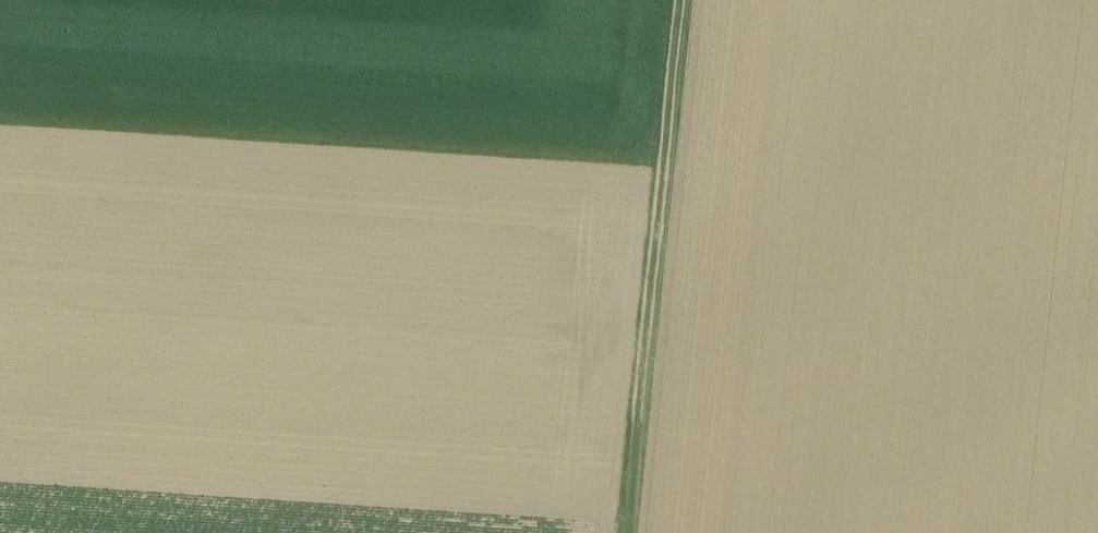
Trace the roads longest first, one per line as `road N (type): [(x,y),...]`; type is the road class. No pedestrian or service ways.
road 1 (track): [(627,532),(678,0)]

